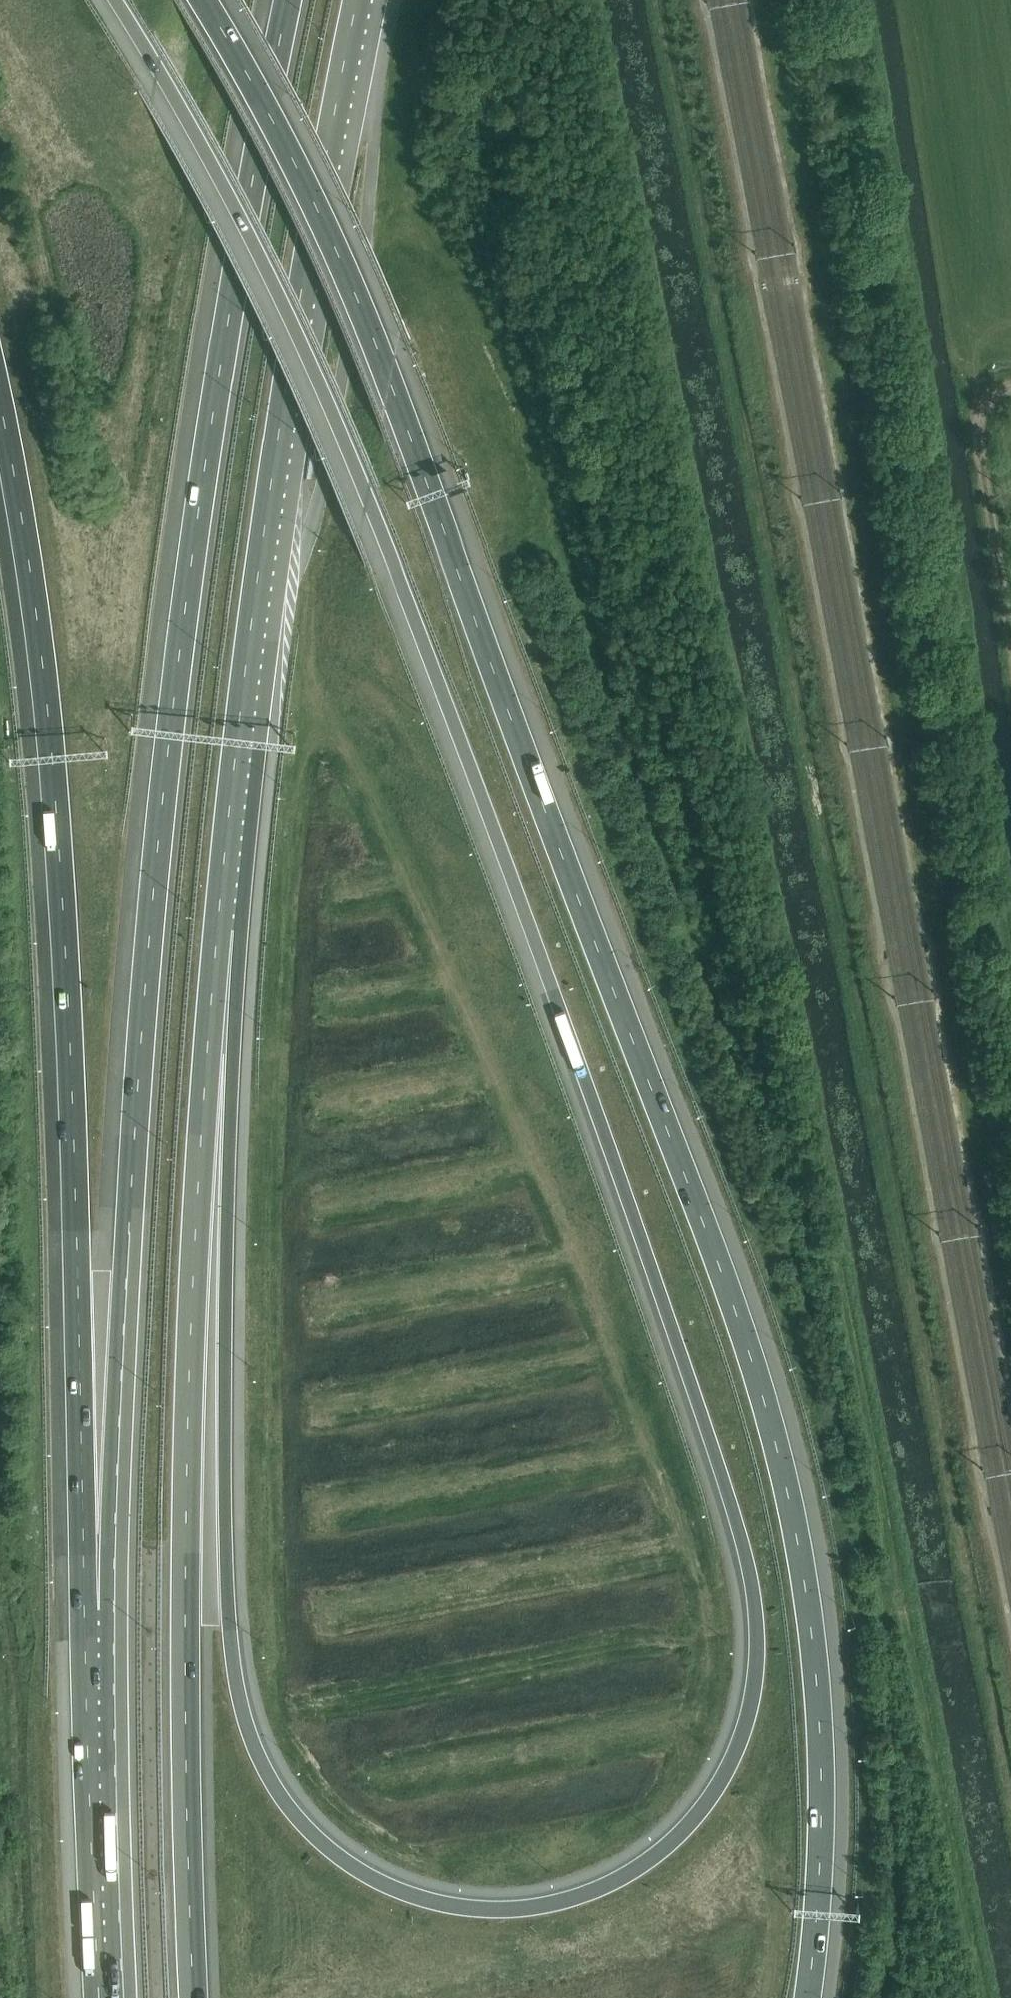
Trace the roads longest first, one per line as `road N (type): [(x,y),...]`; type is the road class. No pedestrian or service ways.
road 1 (motorway): [(119,0),(285,307),(411,602),(633,1211),(751,1582),(752,1699),(724,1778),(652,1861),(580,1899),(485,1912),(402,1895),(330,1850),(295,1815),(254,1746),(234,1665),(225,1537),(233,1056),(219,928)]
road 2 (motorway): [(810,1997),(825,1864),(819,1654),(765,1391),(388,378),(281,138),(202,0)]
road 3 (motorway): [(290,0),(232,285),(165,782),(108,1610)]
road 4 (motorway): [(0,397),(37,613),(59,809),(78,1269),(108,1610)]
road 5 (motorway): [(194,1997),(188,1419),(219,928)]
road 6 (track): [(1010,977),(846,0)]
road 7 (motorway): [(219,928),(300,287),(358,0)]
road 8 (motorway): [(108,1610),(116,1997)]
road 9 (track): [(1010,622),(973,400),(1010,393)]

